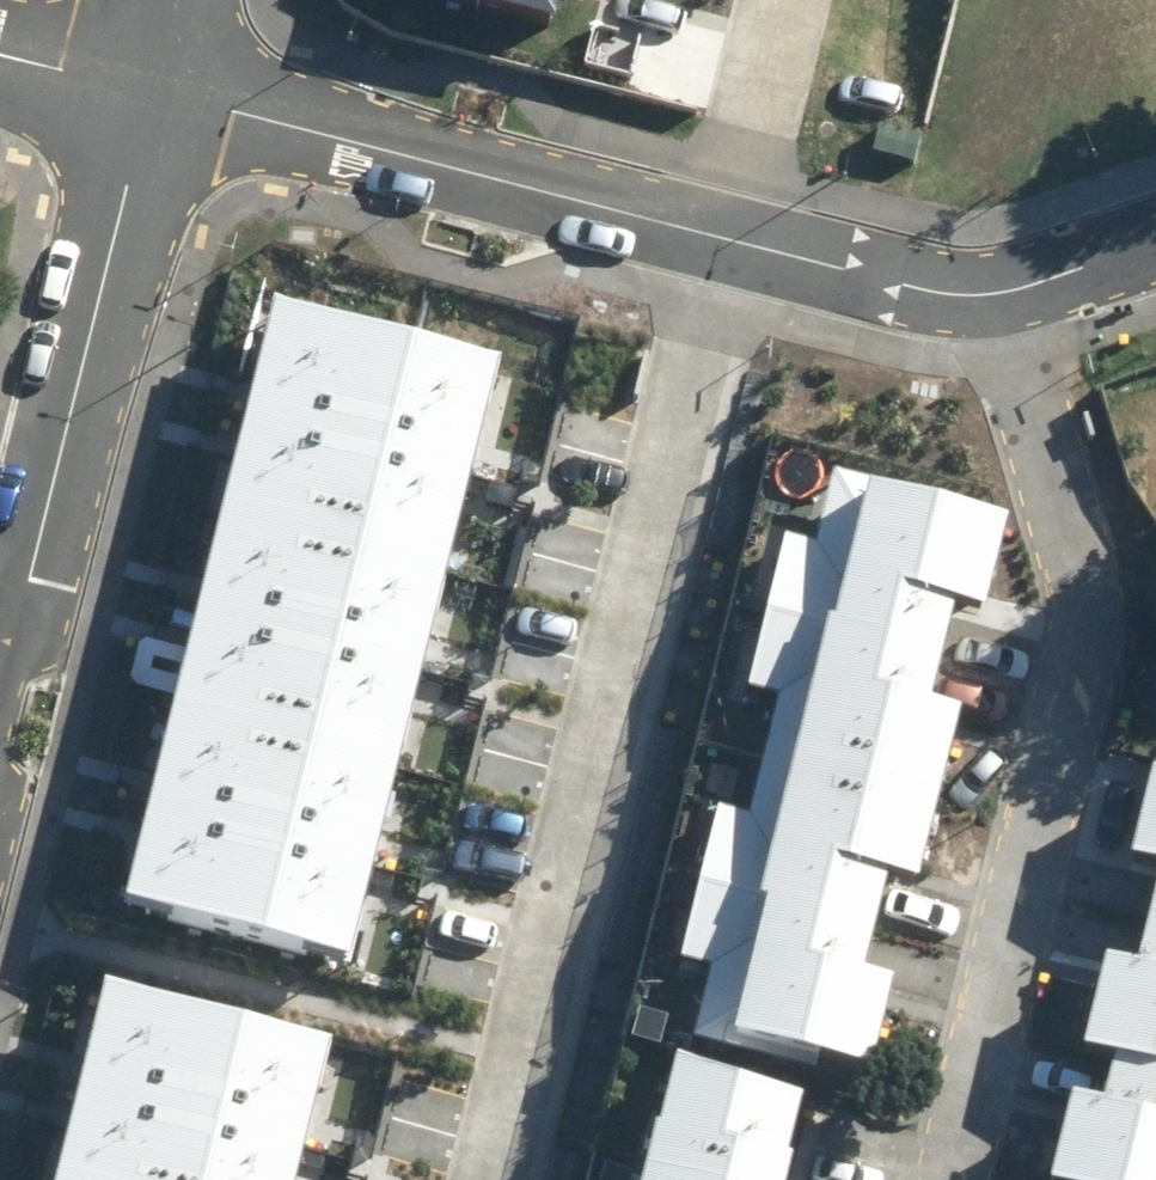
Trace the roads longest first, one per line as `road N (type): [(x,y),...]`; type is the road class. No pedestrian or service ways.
road 1 (residential): [(499,1179),(739,244)]
road 2 (residential): [(994,296),(1066,509),(1082,626),(960,1179)]
road 3 (residential): [(0,698),(150,91)]
road 4 (residential): [(739,244),(150,91)]
road 5 (residential): [(994,296),(948,294),(739,244)]
road 6 (residential): [(792,0),(739,244)]
road 7 (residential): [(1155,242),(994,296)]
road 8 (residential): [(150,91),(0,55)]

